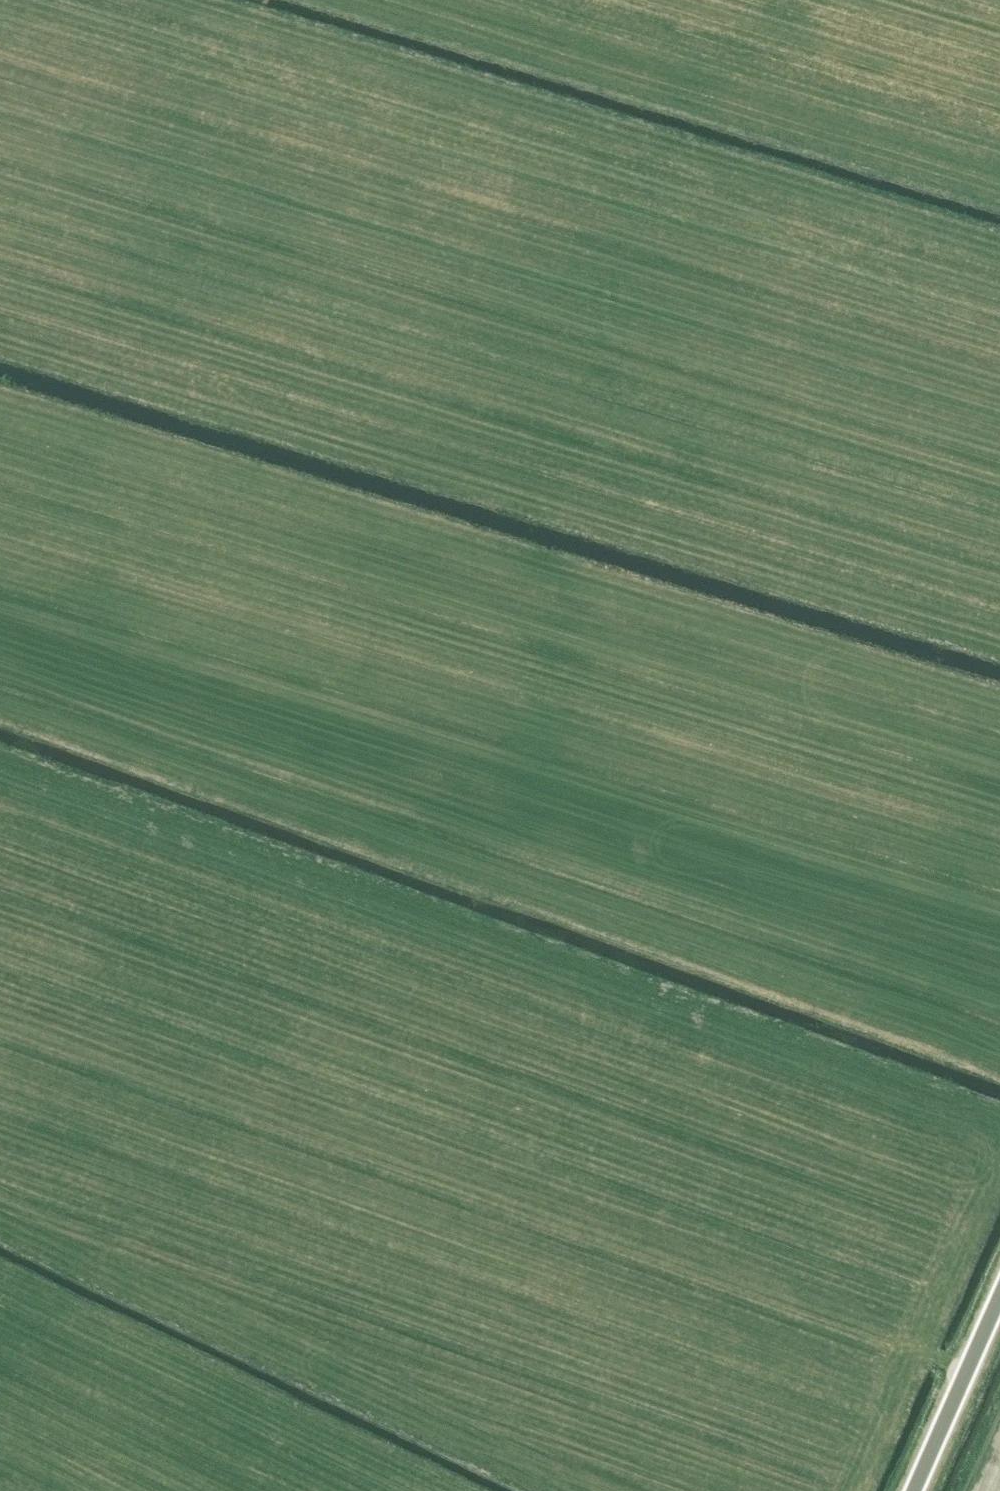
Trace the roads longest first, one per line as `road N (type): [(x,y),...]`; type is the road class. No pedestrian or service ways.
road 1 (unclassified): [(913,1490),(999,1294)]

